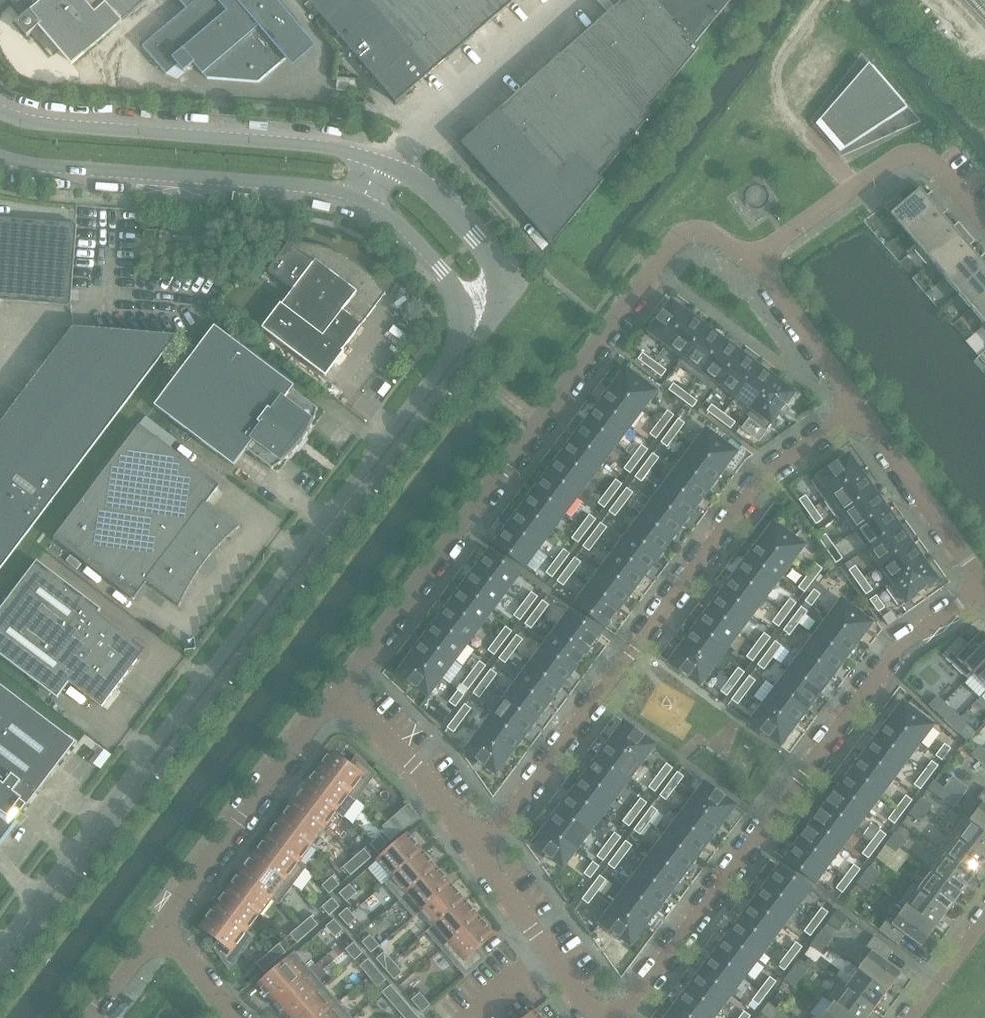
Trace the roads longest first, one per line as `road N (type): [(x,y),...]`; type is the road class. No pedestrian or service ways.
road 1 (unclassified): [(0,960),(456,360)]
road 2 (residential): [(861,410),(759,478),(479,852)]
road 3 (residential): [(339,693),(675,242),(689,234)]
road 4 (residential): [(618,1017),(900,648),(984,588)]
road 5 (unclassified): [(380,161),(334,148),(31,123),(0,113)]
road 6 (unclassified): [(0,158),(327,188),(363,200)]
road 7 (residential): [(984,226),(932,163),(907,155),(756,259)]
road 8 (residential): [(162,924),(339,693)]
road 9 (unclassified): [(456,360),(492,309),(495,274),(474,237),(422,182),(380,161)]
road 10 (unclassified): [(380,161),(571,0)]
road 11 (residential): [(984,588),(861,410)]
road 12 (residential): [(339,693),(412,766),(479,852)]
road 13 (unclassified): [(363,200),(401,222),(440,269),(460,303),(456,360)]
road 14 (residential): [(479,852),(593,1017)]
road 15 (residential): [(861,410),(756,259)]
road 16 (track): [(809,134),(786,108),(778,81),(781,64),(825,0)]
road 17 (residential): [(984,922),(912,1017)]

